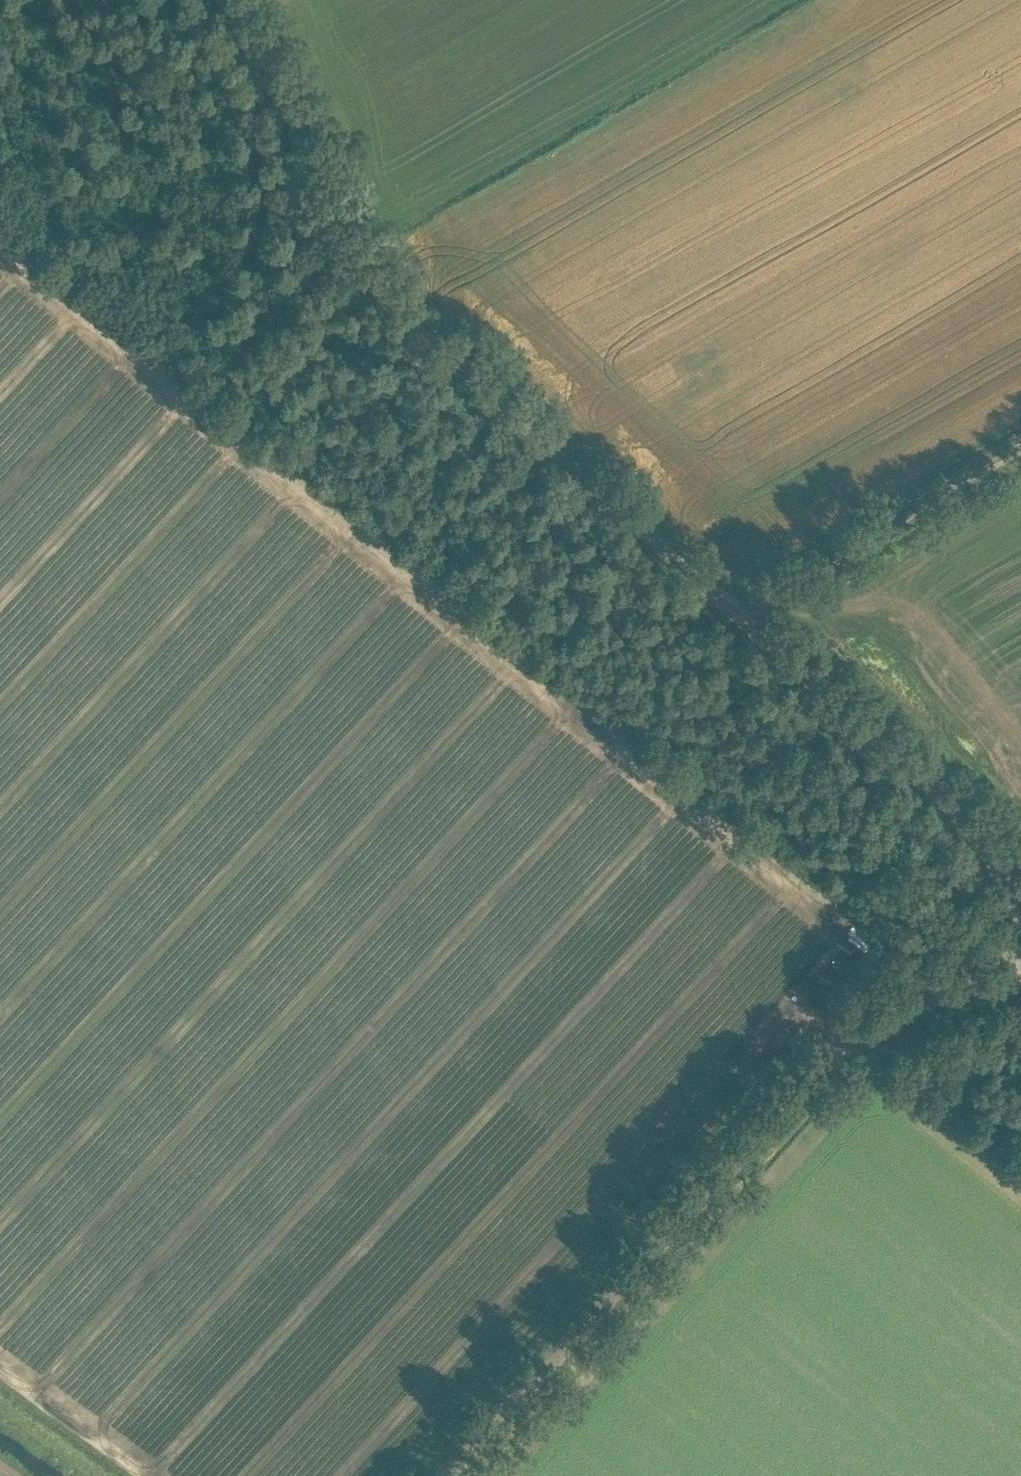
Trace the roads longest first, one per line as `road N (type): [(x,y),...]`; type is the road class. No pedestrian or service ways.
road 1 (unclassified): [(1018,986),(1006,893),(967,821),(395,316),(347,245),(269,48),(233,0)]
road 2 (unclassified): [(456,1475),(849,1053),(926,1000),(1018,986)]
road 3 (track): [(1020,458),(746,626)]

